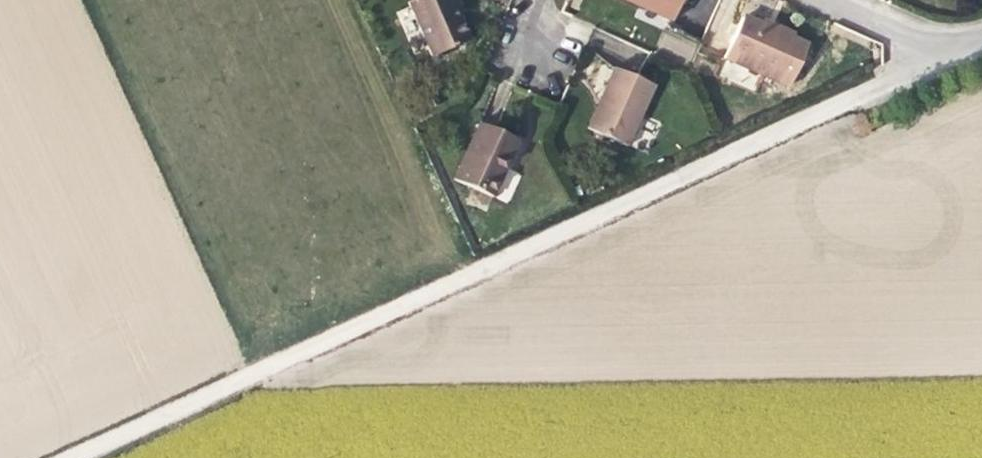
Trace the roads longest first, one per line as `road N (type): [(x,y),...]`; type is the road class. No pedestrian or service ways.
road 1 (track): [(72,457),(866,95)]
road 2 (residential): [(965,49),(914,42),(810,0)]

